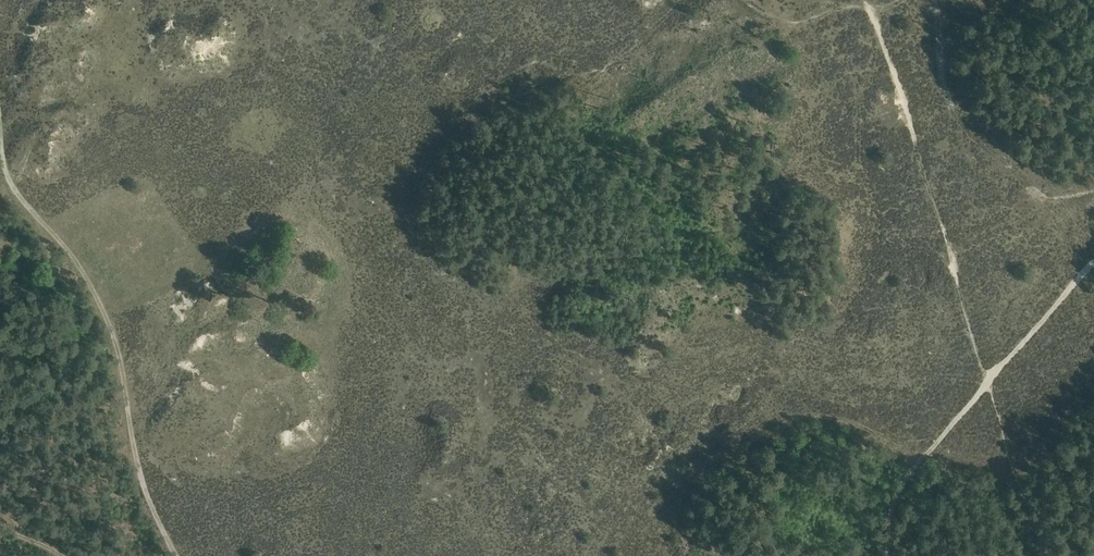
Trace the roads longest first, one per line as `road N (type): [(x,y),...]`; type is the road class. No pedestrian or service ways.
road 1 (track): [(176,555),(152,504),(103,315),(83,273),(14,189),(0,148)]
road 2 (track): [(989,383),(900,87),(864,0)]
road 3 (track): [(1093,262),(912,470),(890,512),(886,555)]

